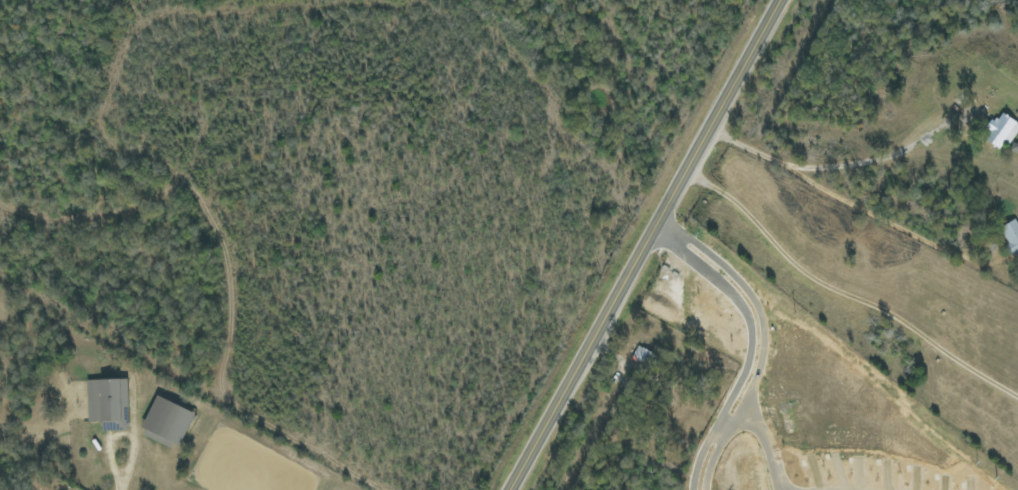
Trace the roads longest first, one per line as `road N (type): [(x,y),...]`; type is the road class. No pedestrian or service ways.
road 1 (secondary): [(777,0),(504,489)]

